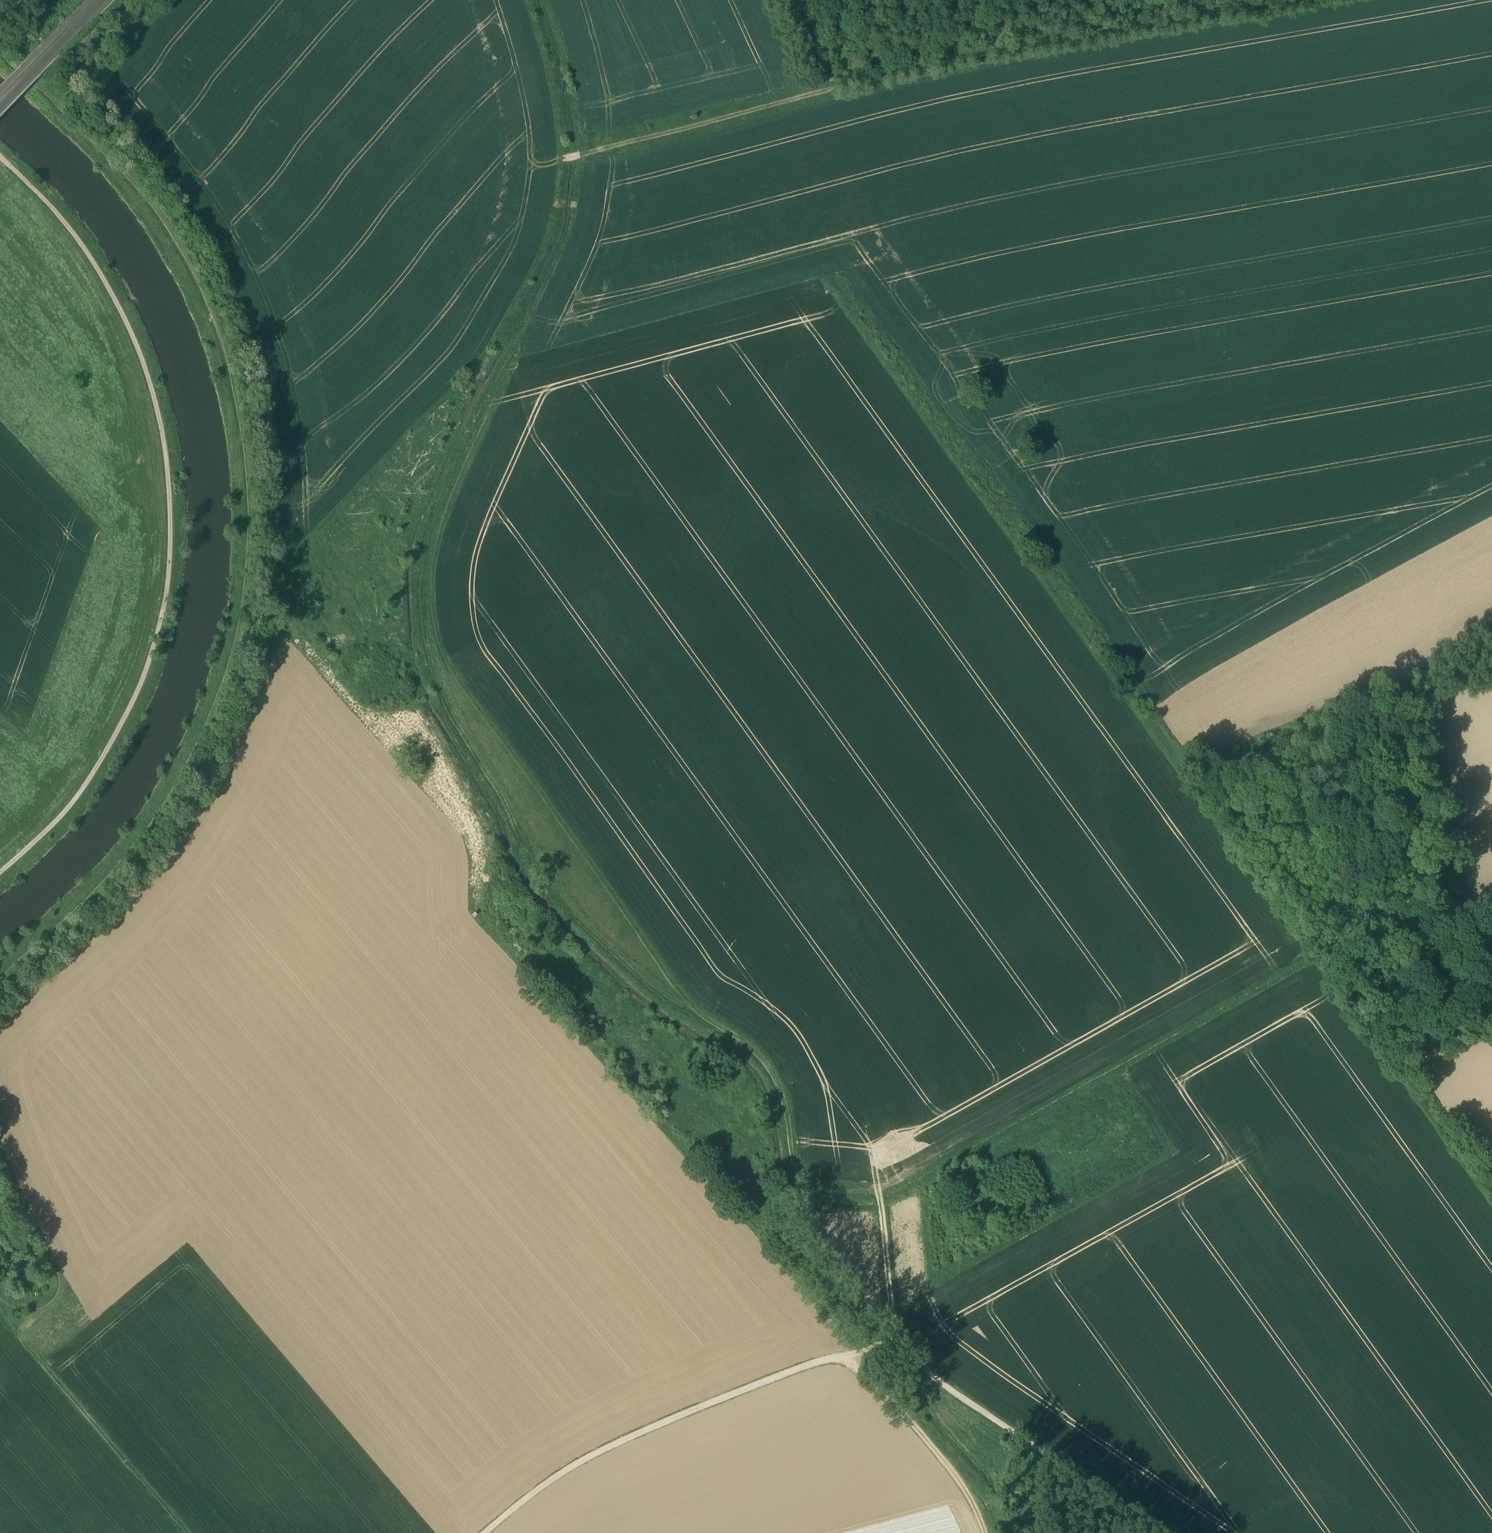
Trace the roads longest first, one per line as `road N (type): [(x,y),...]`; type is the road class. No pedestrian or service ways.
road 1 (track): [(0,157),(83,248),(141,355),(164,445),(170,556),(152,651),(118,730),(70,805),(0,872)]
road 2 (track): [(1292,0),(986,58),(567,166)]
road 3 (track): [(893,1339),(616,1442),(484,1532)]
road 4 (track): [(1161,1532),(965,1400),(893,1339)]
road 5 (track): [(1204,757),(1269,727),(1377,701),(1491,639)]
road 6 (track): [(11,1324),(188,1532)]
road 7 (track): [(985,1532),(949,1467),(847,1358)]

